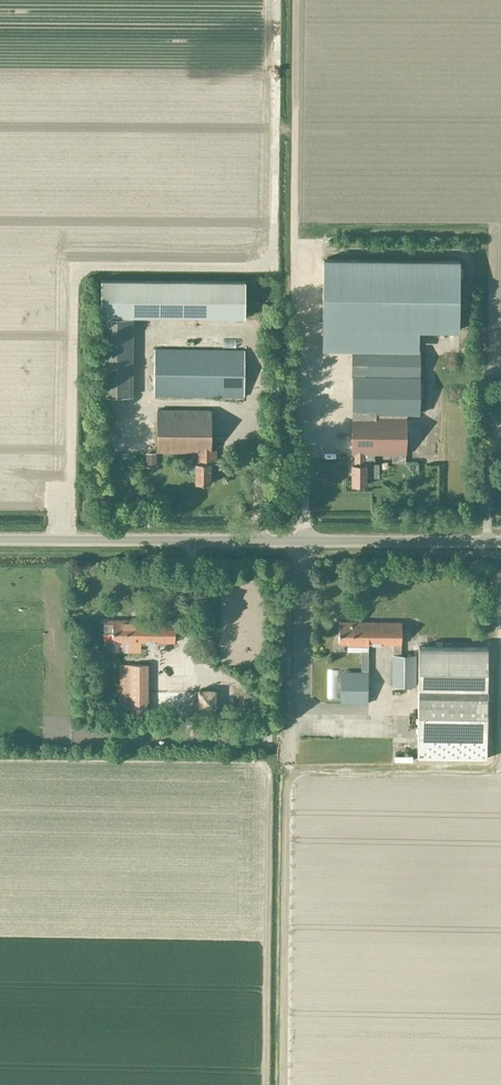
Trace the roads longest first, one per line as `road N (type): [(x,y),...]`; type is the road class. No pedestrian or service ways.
road 1 (unclassified): [(500,541),(0,539)]

